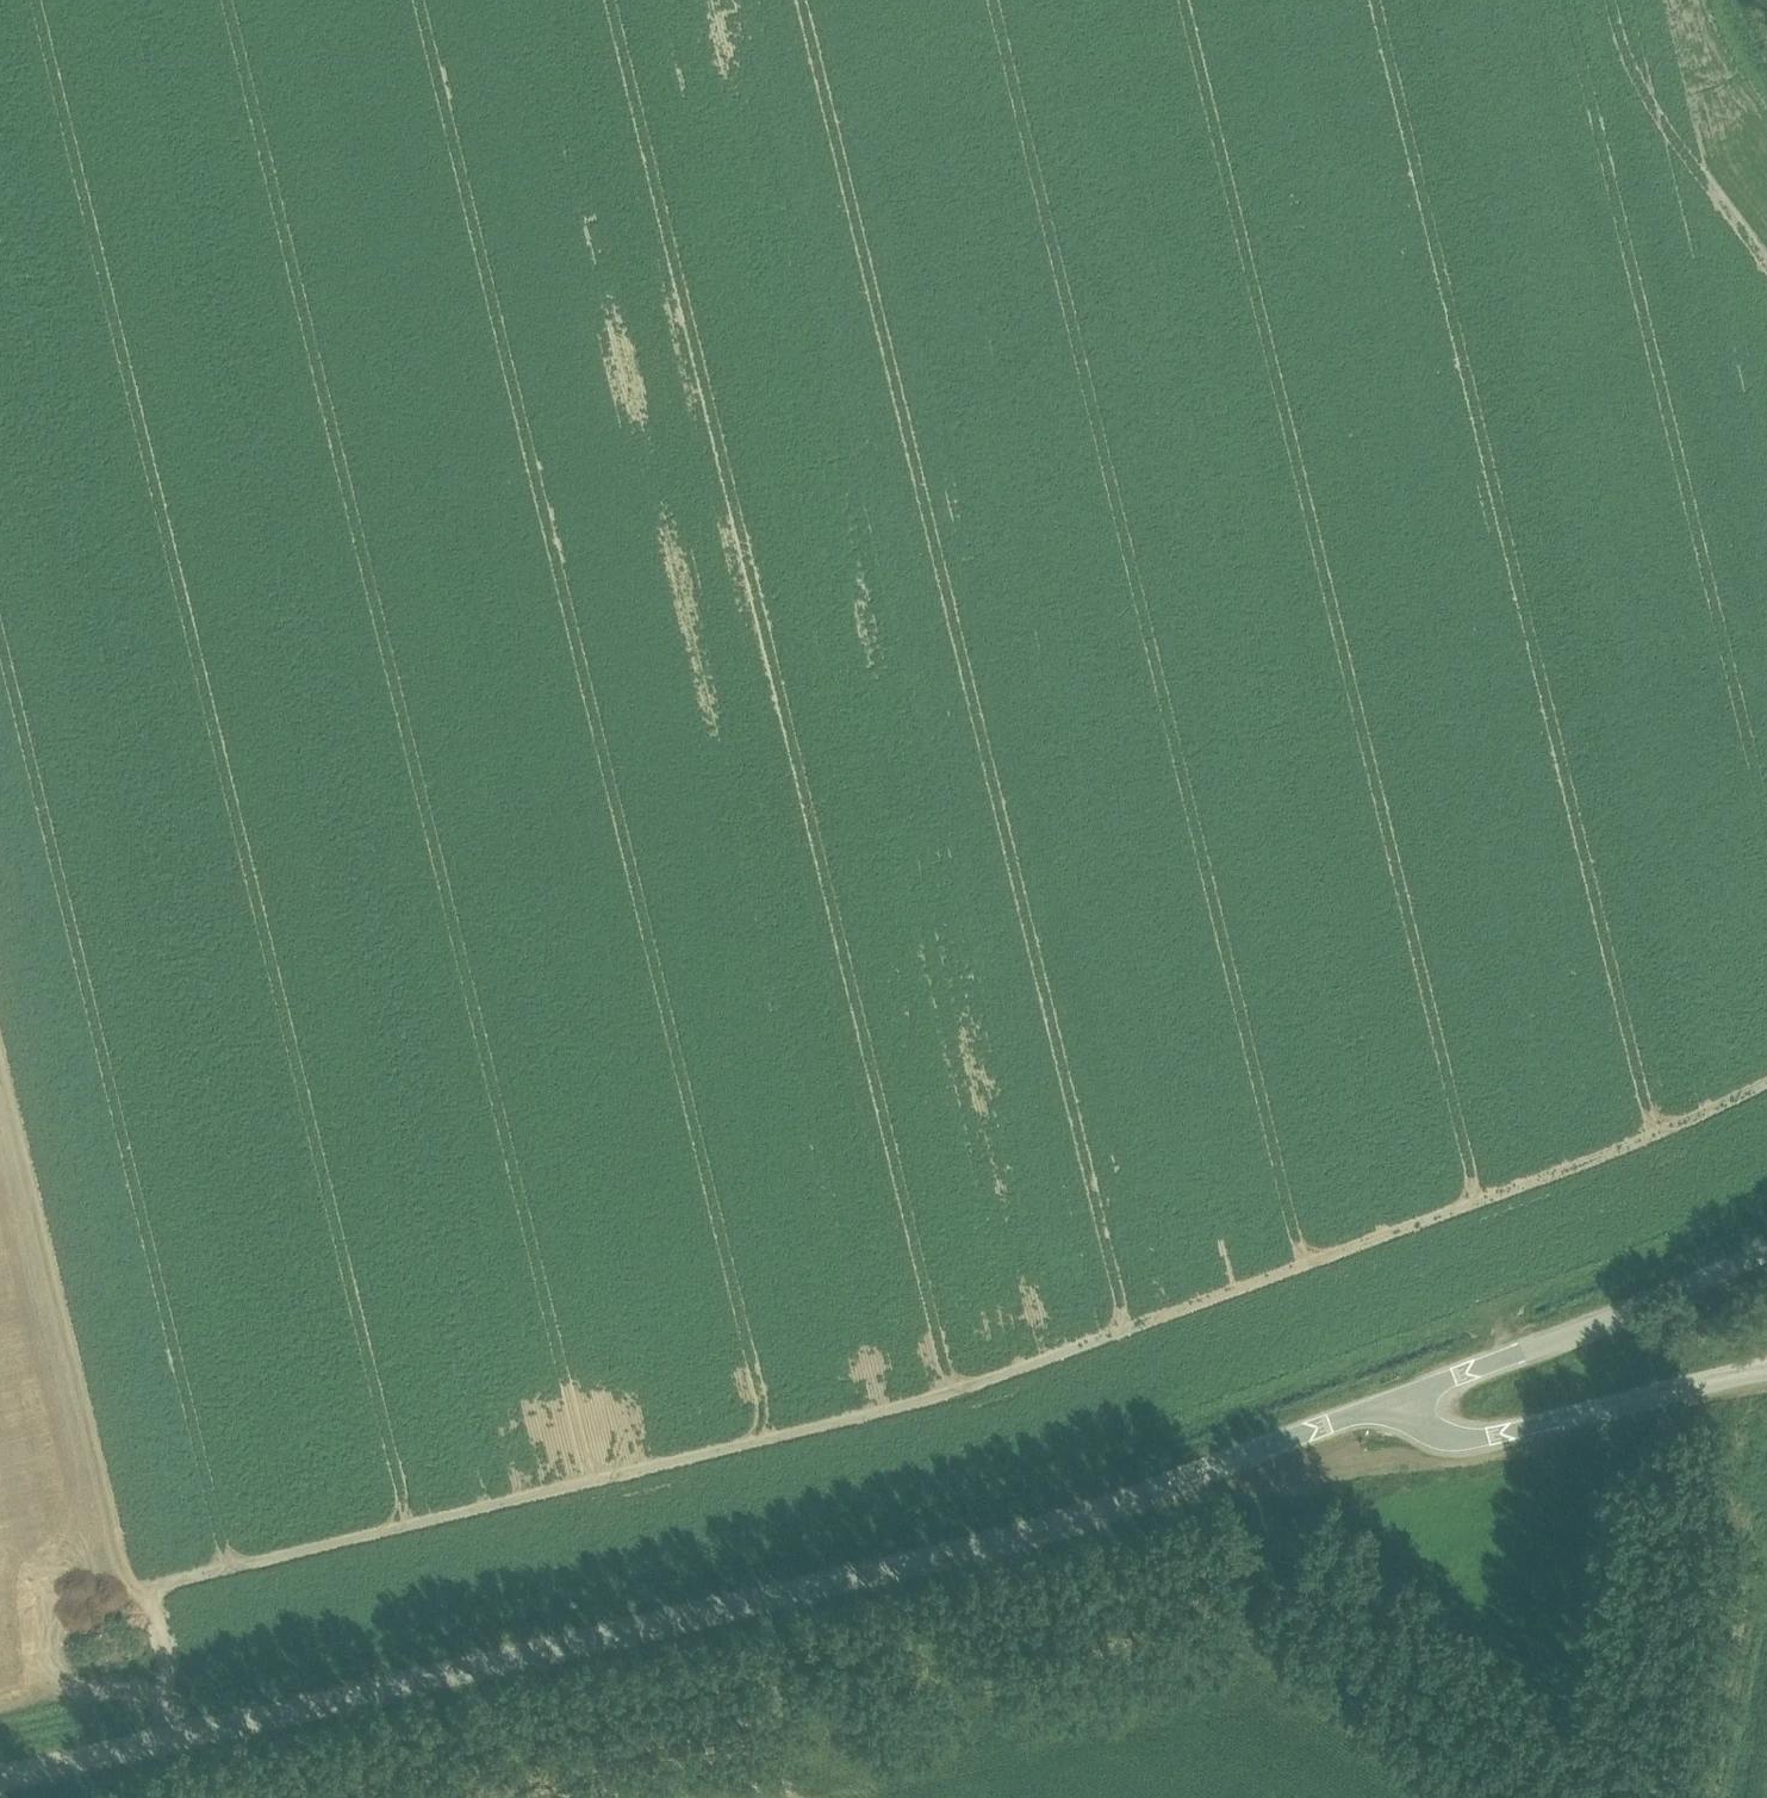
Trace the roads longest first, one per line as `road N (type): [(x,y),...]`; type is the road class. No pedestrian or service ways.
road 1 (tertiary): [(0,1775),(1060,1523),(1402,1398)]
road 2 (unclassified): [(1402,1398),(1766,1251)]
road 3 (tertiary): [(1766,1369),(1476,1440),(1430,1432),(1402,1398)]

